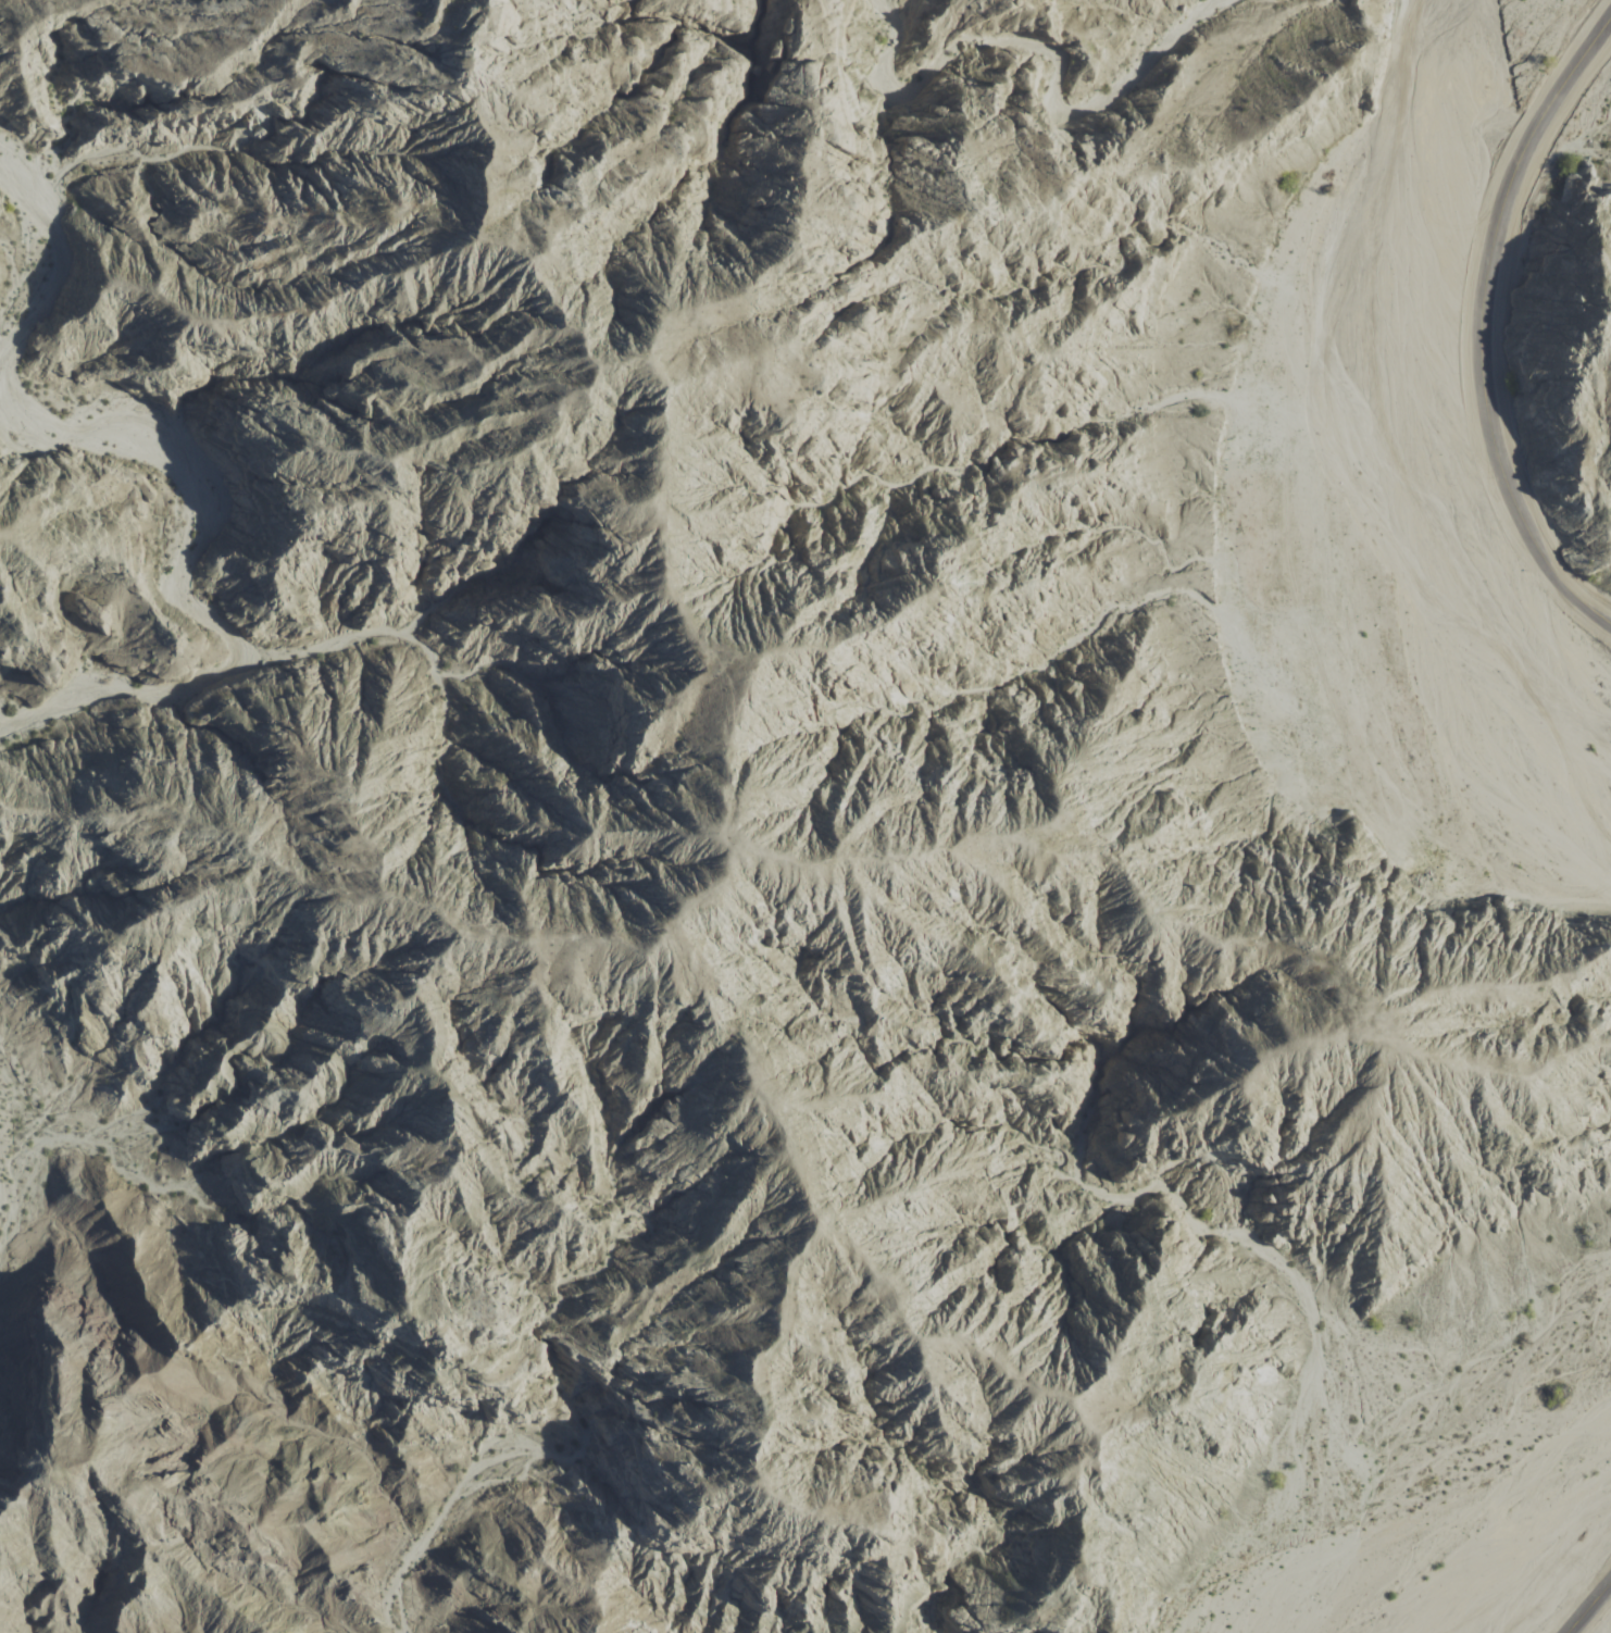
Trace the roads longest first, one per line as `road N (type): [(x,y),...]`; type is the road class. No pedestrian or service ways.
road 1 (tertiary): [(1610,617),(1581,595),(1538,541),(1497,445),(1484,363),(1486,273),(1506,196),(1557,95),(1610,22)]

